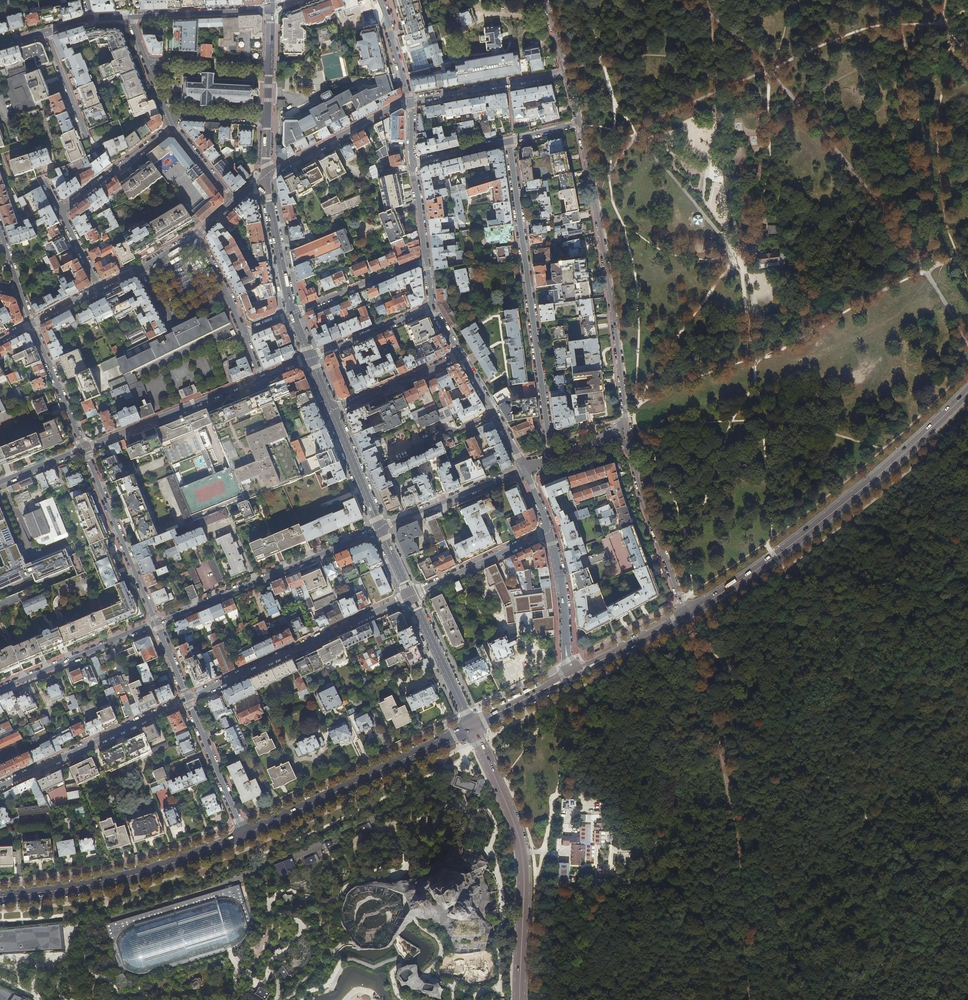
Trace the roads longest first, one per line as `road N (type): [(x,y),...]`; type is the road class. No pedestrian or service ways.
road 1 (track): [(967,345),(926,270),(831,139),(692,0)]
road 2 (track): [(967,923),(695,637)]
road 3 (tertiary): [(686,614),(863,489),(967,391)]
road 4 (residential): [(509,140),(551,458)]
road 5 (residential): [(579,124),(626,419)]
road 6 (secondary): [(470,726),(523,853),(520,999)]
road 7 (secondary): [(0,897),(142,873),(243,835)]
road 8 (secondary): [(243,835),(470,726)]
road 9 (residential): [(410,596),(187,699)]
road 10 (residential): [(156,623),(380,529)]
road 11 (residential): [(187,699),(0,786)]
road 12 (track): [(967,604),(870,581),(775,577)]
road 13 (residential): [(261,377),(84,448)]
road 14 (residential): [(156,623),(84,448)]
road 15 (residential): [(630,448),(686,614)]
road 16 (residential): [(0,690),(156,623)]
road 17 (residential): [(267,178),(410,101)]
road 18 (residential): [(410,101),(566,74)]
road 19 (residential): [(380,529),(524,469)]
road 20 (residential): [(549,530),(410,596)]
road 21 (residential): [(567,678),(562,588),(549,530)]
road 22 (residential): [(243,835),(187,699)]
road 23 (unclassified): [(292,315),(426,260)]
road 24 (secondary): [(410,596),(470,726)]
road 25 (residential): [(173,125),(61,212)]
road 26 (residential): [(332,411),(460,355)]
road 27 (residential): [(271,8),(132,17)]
road 28 (secondary): [(267,178),(292,315)]
road 29 (tertiary): [(567,678),(686,614)]
road 30 (residential): [(84,448),(32,324)]
road 31 (residential): [(432,307),(310,358)]
road 32 (residential): [(524,469),(460,355)]
road 33 (secondary): [(332,411),(380,529)]
road 34 (residential): [(228,295),(170,319),(143,266)]
road 35 (residential): [(269,67),(148,61)]

